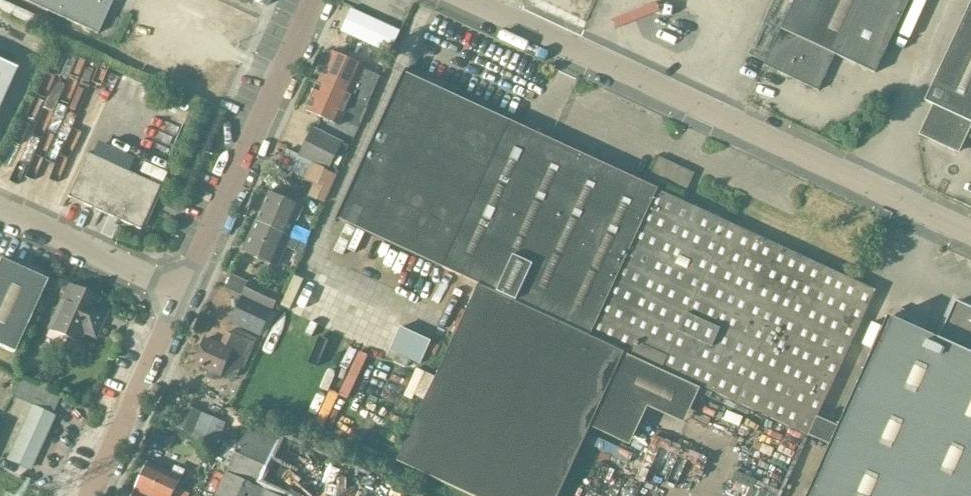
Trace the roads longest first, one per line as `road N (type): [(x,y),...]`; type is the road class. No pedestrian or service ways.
road 1 (unclassified): [(970,231),(474,0)]
road 2 (unclassified): [(182,292),(316,0)]
road 3 (unclassified): [(89,495),(182,292)]
road 4 (unclassified): [(0,215),(182,292)]

